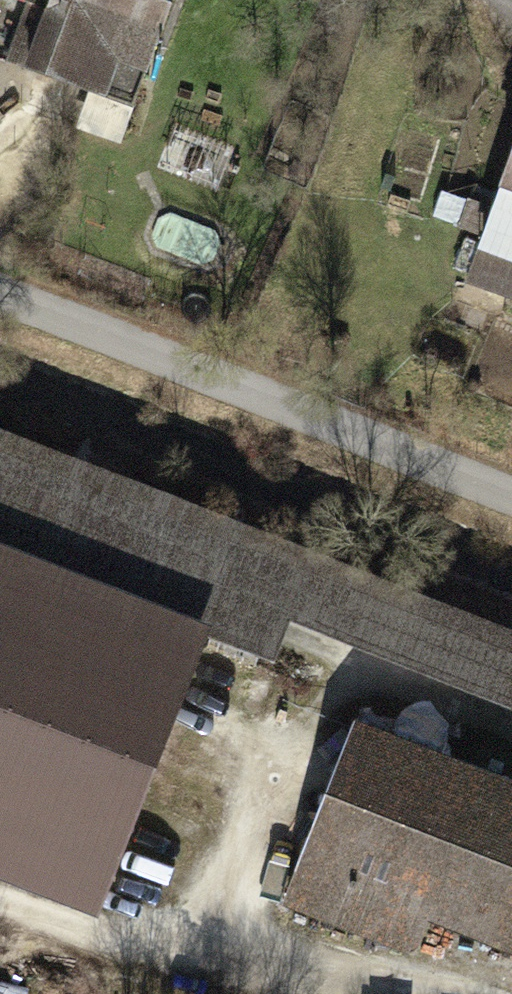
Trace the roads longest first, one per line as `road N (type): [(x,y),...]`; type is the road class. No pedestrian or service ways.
road 1 (track): [(0,300),(511,504)]
road 2 (track): [(328,668),(202,961)]
road 3 (track): [(0,886),(300,993)]
road 4 (track): [(328,668),(511,740)]

